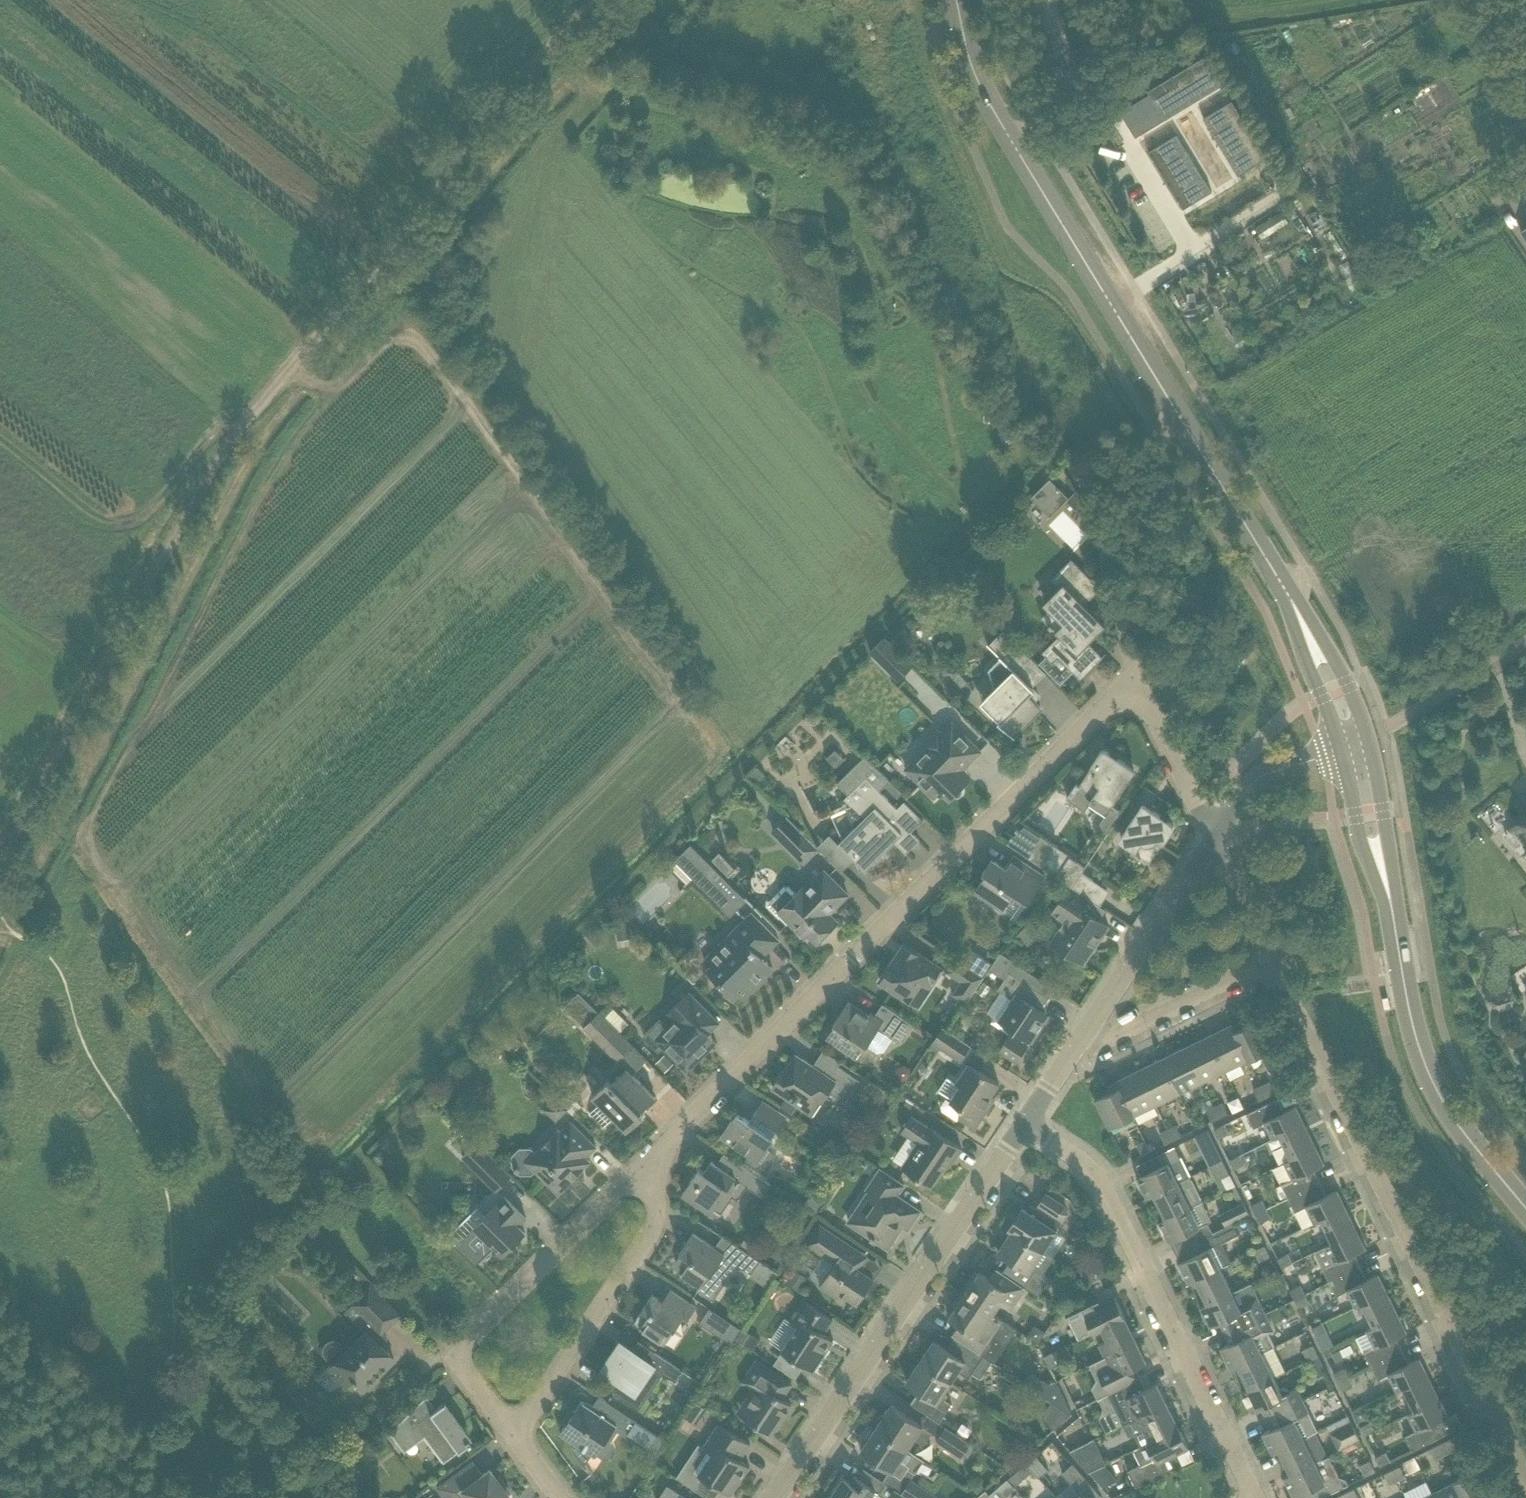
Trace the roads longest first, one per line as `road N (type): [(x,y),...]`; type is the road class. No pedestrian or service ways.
road 1 (track): [(0,863),(226,449),(334,291),(590,0)]
road 2 (secondary): [(1358,753),(1324,669),(1263,555),(983,96),(956,0)]
road 3 (residential): [(638,1166),(1096,708),(1135,700),(1146,709),(1213,841)]
road 4 (residential): [(1525,1480),(1274,962)]
road 5 (secondary): [(1525,1207),(1442,1099),(1422,1056),(1358,753)]
road 6 (residential): [(775,1497),(1027,1122)]
road 7 (residential): [(1256,1497),(1096,1166),(1027,1122)]
road 8 (residential): [(513,1433),(451,1353),(638,1166)]
road 9 (residential): [(513,1433),(641,1255),(661,1206),(638,1166)]
road 10 (residential): [(1073,1060),(1213,841)]
road 11 (residential): [(1073,1060),(1274,962)]
road 12 (residential): [(1213,841),(1257,779),(1358,753)]
road 13 (residential): [(1274,962),(1213,841)]

